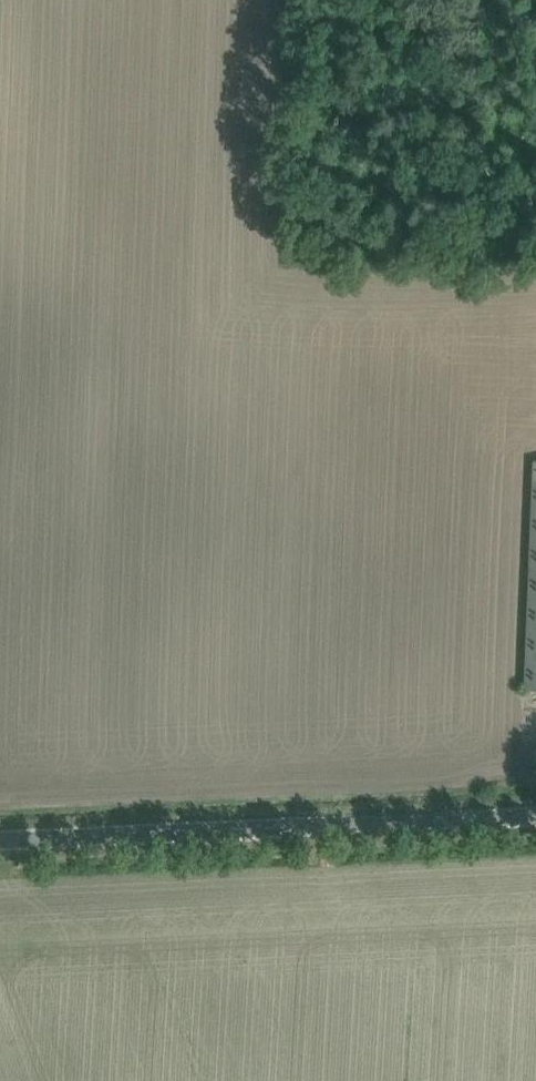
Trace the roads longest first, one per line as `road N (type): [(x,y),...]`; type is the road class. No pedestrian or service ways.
road 1 (unclassified): [(0,844),(535,821)]

